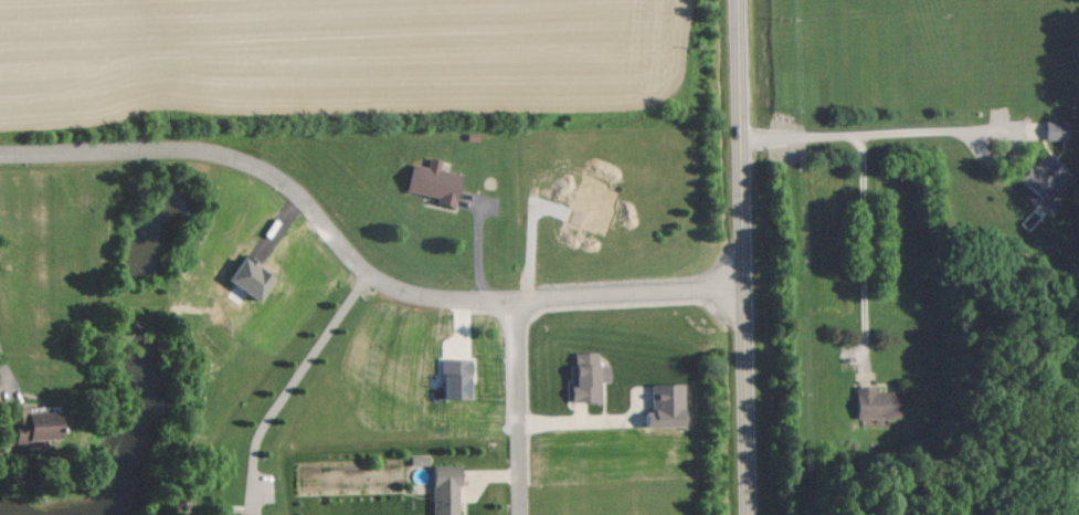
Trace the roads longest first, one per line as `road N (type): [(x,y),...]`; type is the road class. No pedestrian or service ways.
road 1 (residential): [(751,285),(515,302),(416,296),(385,286),(295,191),(236,158),(198,148),(0,153)]
road 2 (primary): [(748,0),(758,514)]
road 3 (residential): [(515,302),(521,514)]

